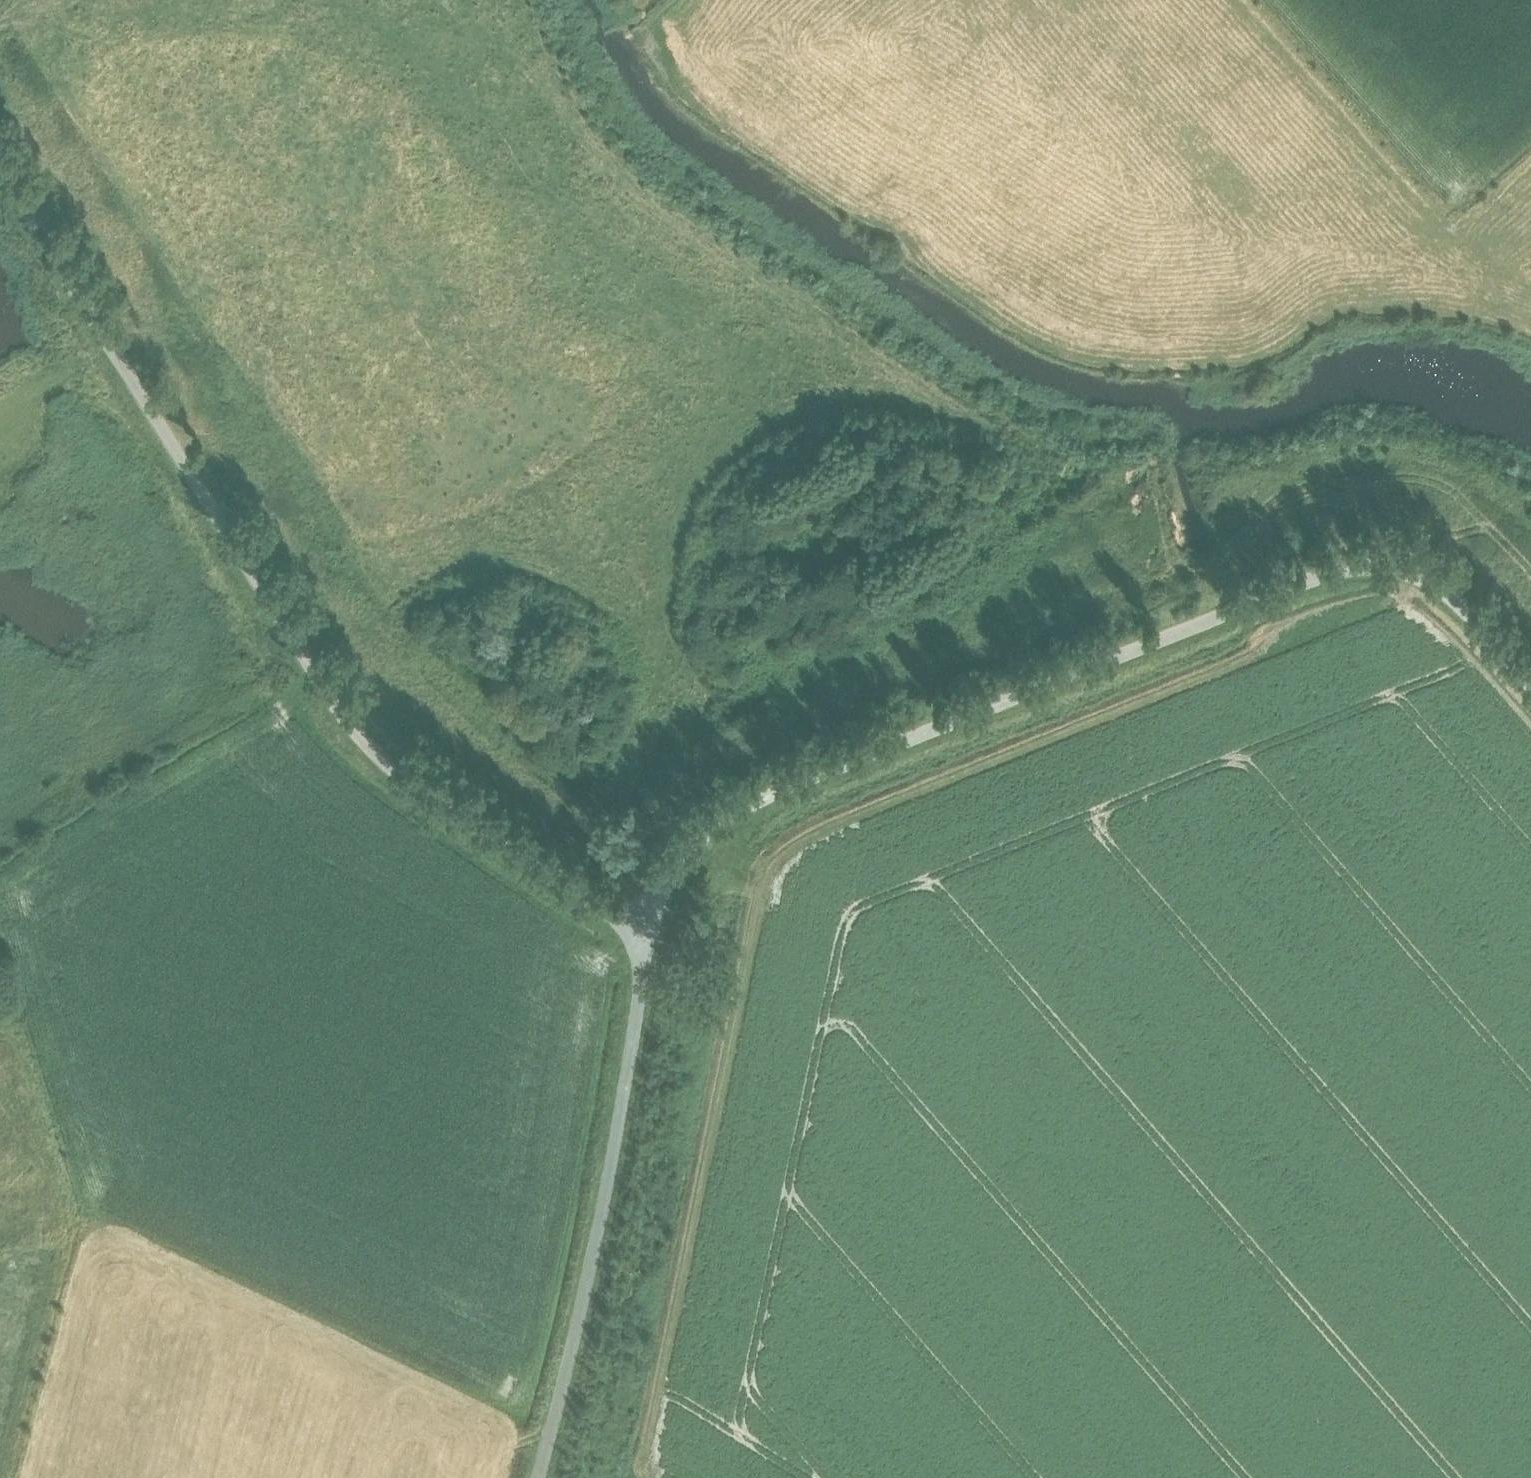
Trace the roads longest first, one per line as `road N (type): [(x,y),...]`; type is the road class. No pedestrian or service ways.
road 1 (unclassified): [(1530,684),(1441,589),(1395,568),(1345,569),(755,799),(701,840),(668,879),(647,929)]
road 2 (unclassified): [(647,929),(603,912),(429,796),(350,727),(0,169)]
road 3 (unclassified): [(538,1477),(606,1193),(647,929)]

